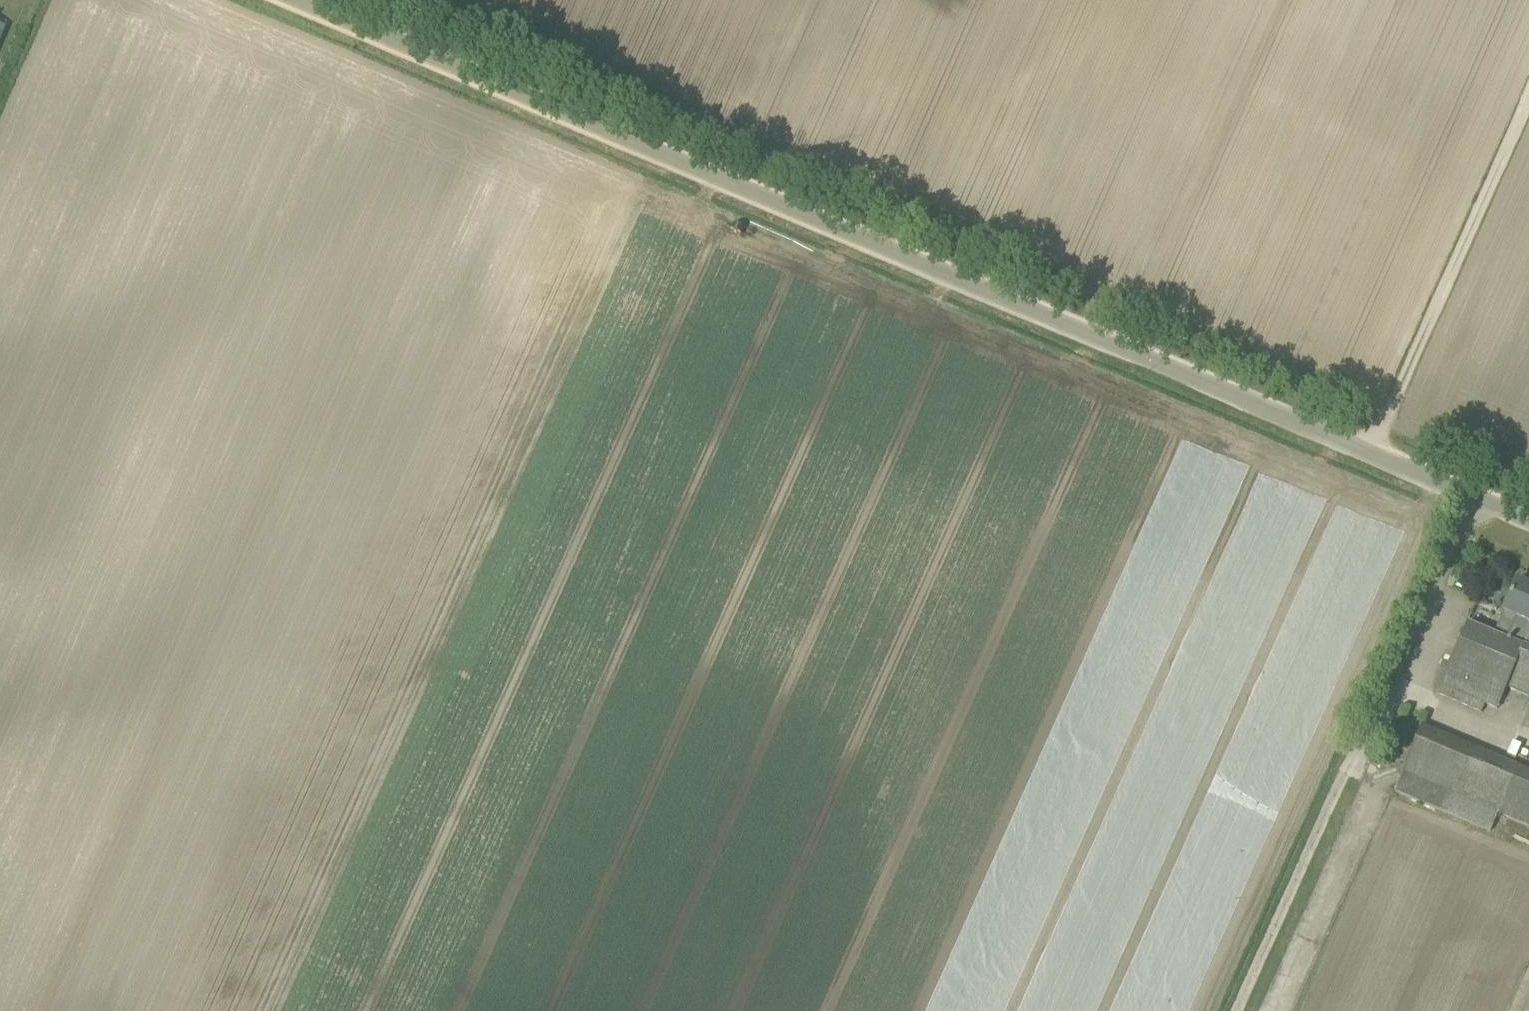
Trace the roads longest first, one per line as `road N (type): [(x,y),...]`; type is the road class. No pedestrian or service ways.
road 1 (tertiary): [(1528,519),(299,0)]

